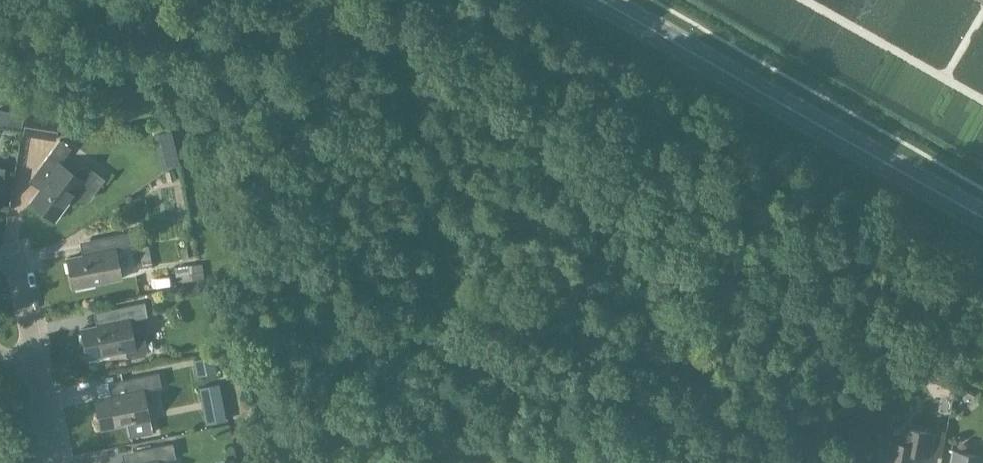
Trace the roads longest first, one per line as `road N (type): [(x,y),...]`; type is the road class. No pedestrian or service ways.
road 1 (primary): [(600,0),(982,218)]

